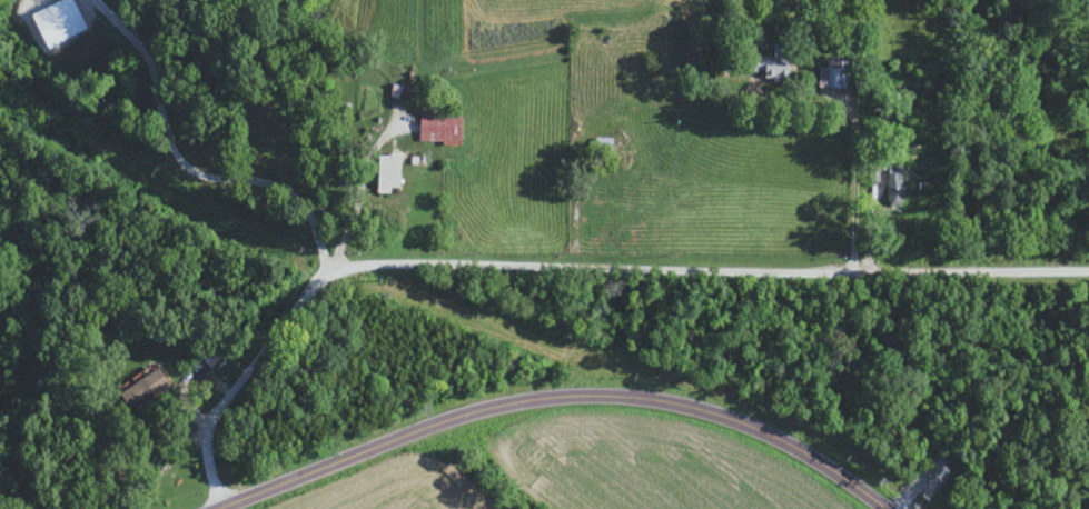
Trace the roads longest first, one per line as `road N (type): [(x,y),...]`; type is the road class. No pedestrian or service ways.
road 1 (residential): [(1088,270),(345,263)]
road 2 (secondary): [(887,508),(766,433),(651,399),(610,396),(452,416),(222,508)]

